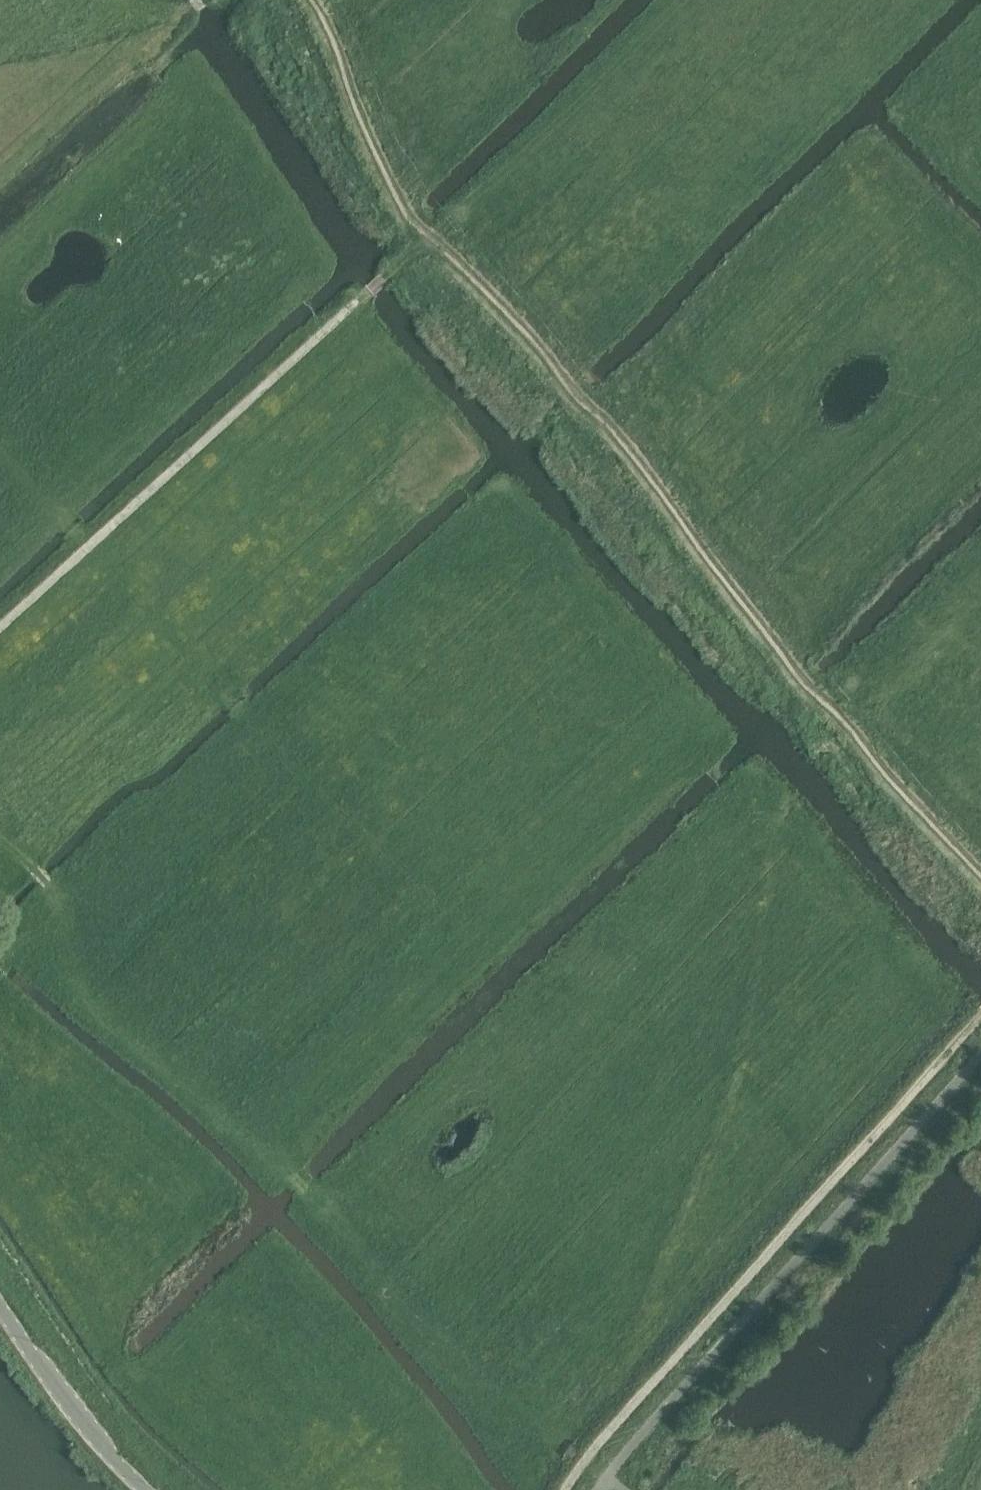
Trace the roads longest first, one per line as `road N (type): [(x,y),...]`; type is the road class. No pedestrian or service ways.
road 1 (track): [(980,874),(805,687),(605,423),(406,217),(310,0)]
road 2 (track): [(980,1017),(566,1489)]
road 3 (track): [(430,241),(0,627)]
road 4 (unclassified): [(0,1309),(145,1489)]

